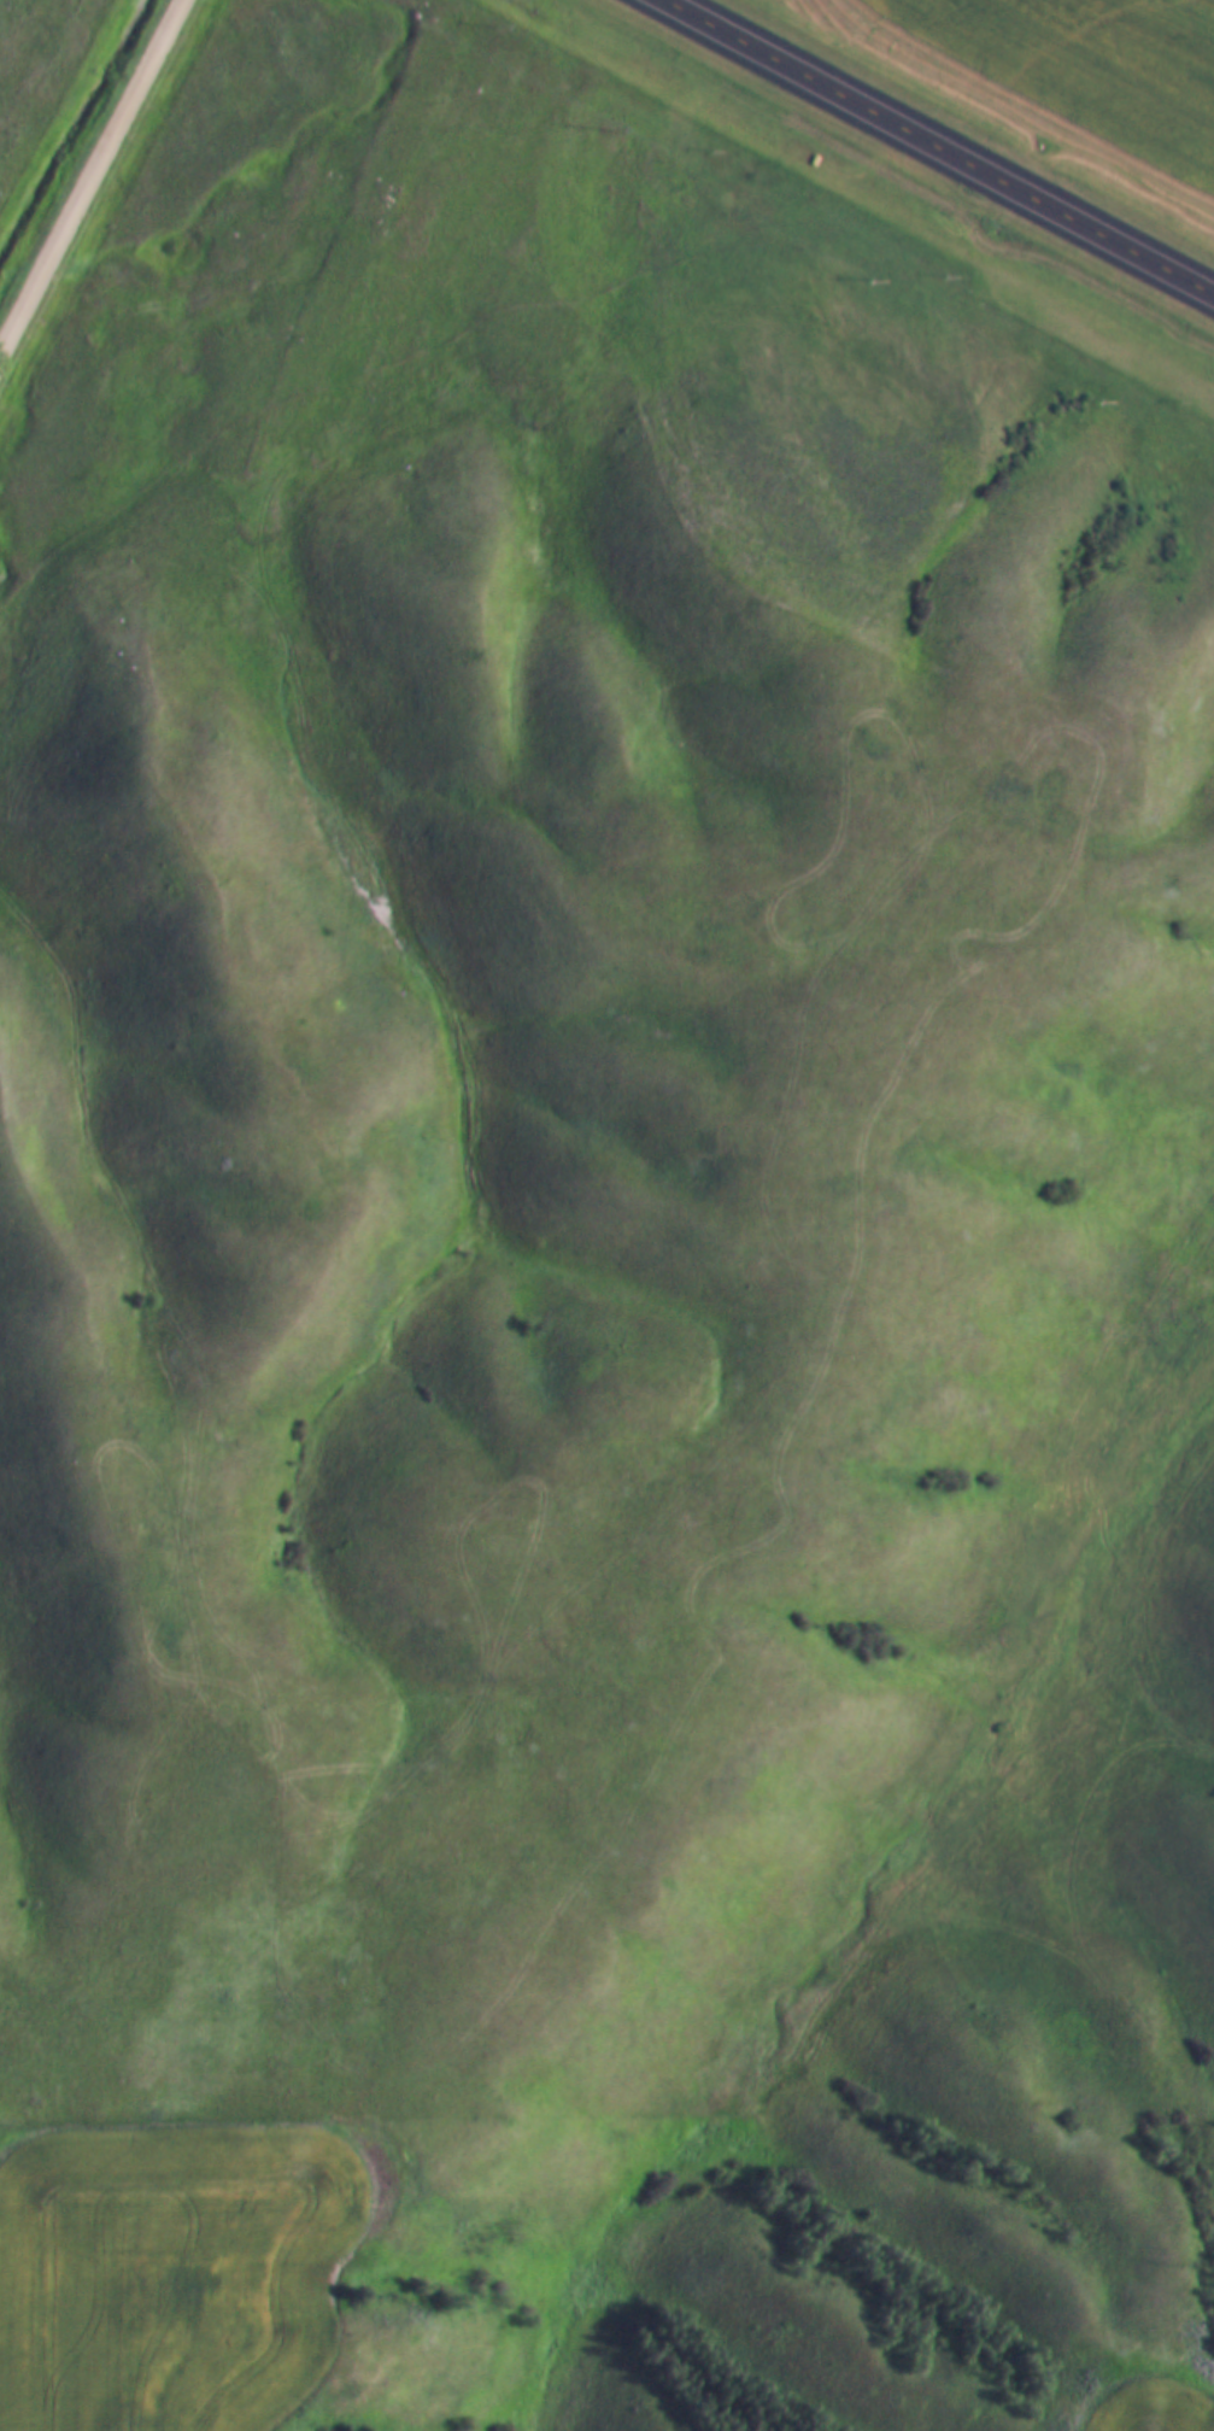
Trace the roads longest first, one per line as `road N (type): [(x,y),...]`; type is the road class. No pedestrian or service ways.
road 1 (trunk): [(1213,287),(670,0)]
road 2 (tertiary): [(0,346),(180,0)]

